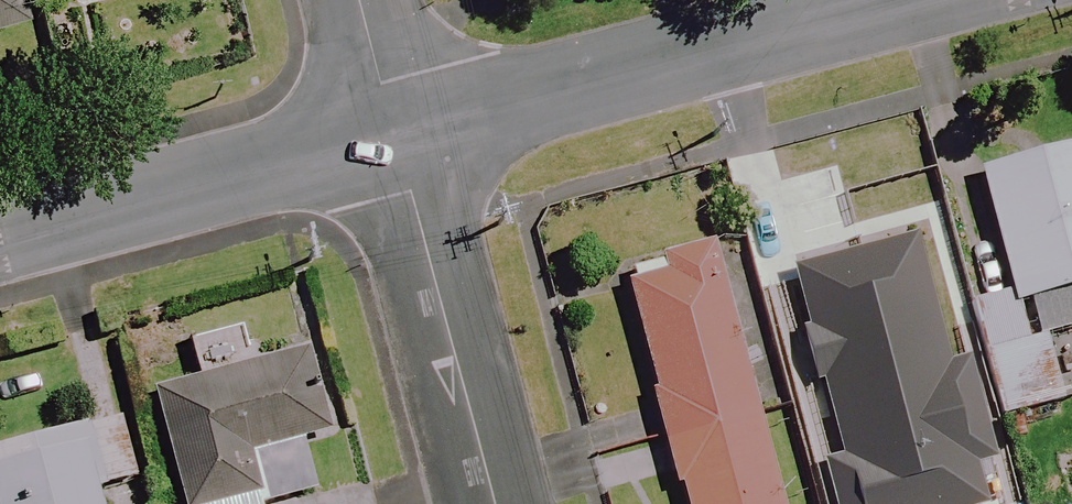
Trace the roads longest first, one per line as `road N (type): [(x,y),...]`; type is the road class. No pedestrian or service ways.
road 1 (residential): [(398,134),(896,0)]
road 2 (residential): [(0,236),(398,134)]
road 3 (residential): [(501,503),(398,134)]
road 4 (residential): [(398,134),(363,0)]

